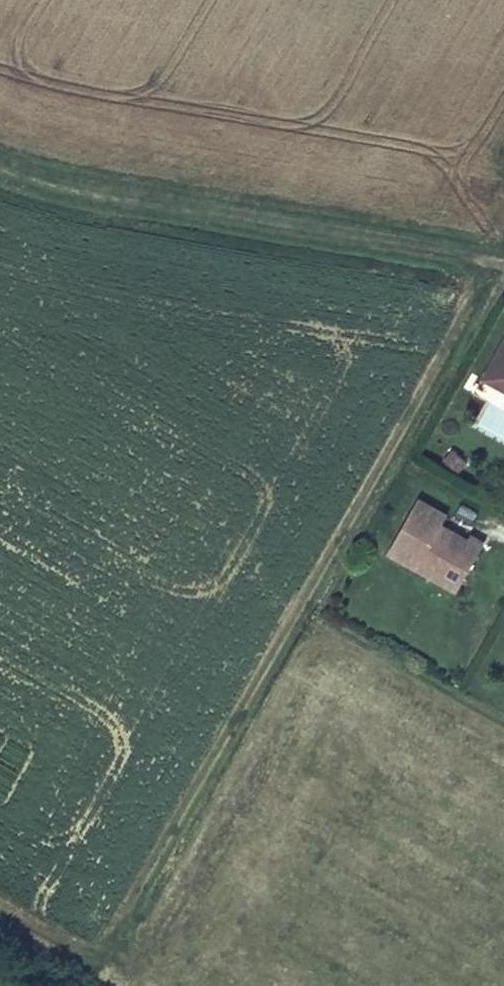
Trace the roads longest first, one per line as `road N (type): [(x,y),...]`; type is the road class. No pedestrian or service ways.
road 1 (track): [(503,269),(45,182),(0,166)]

